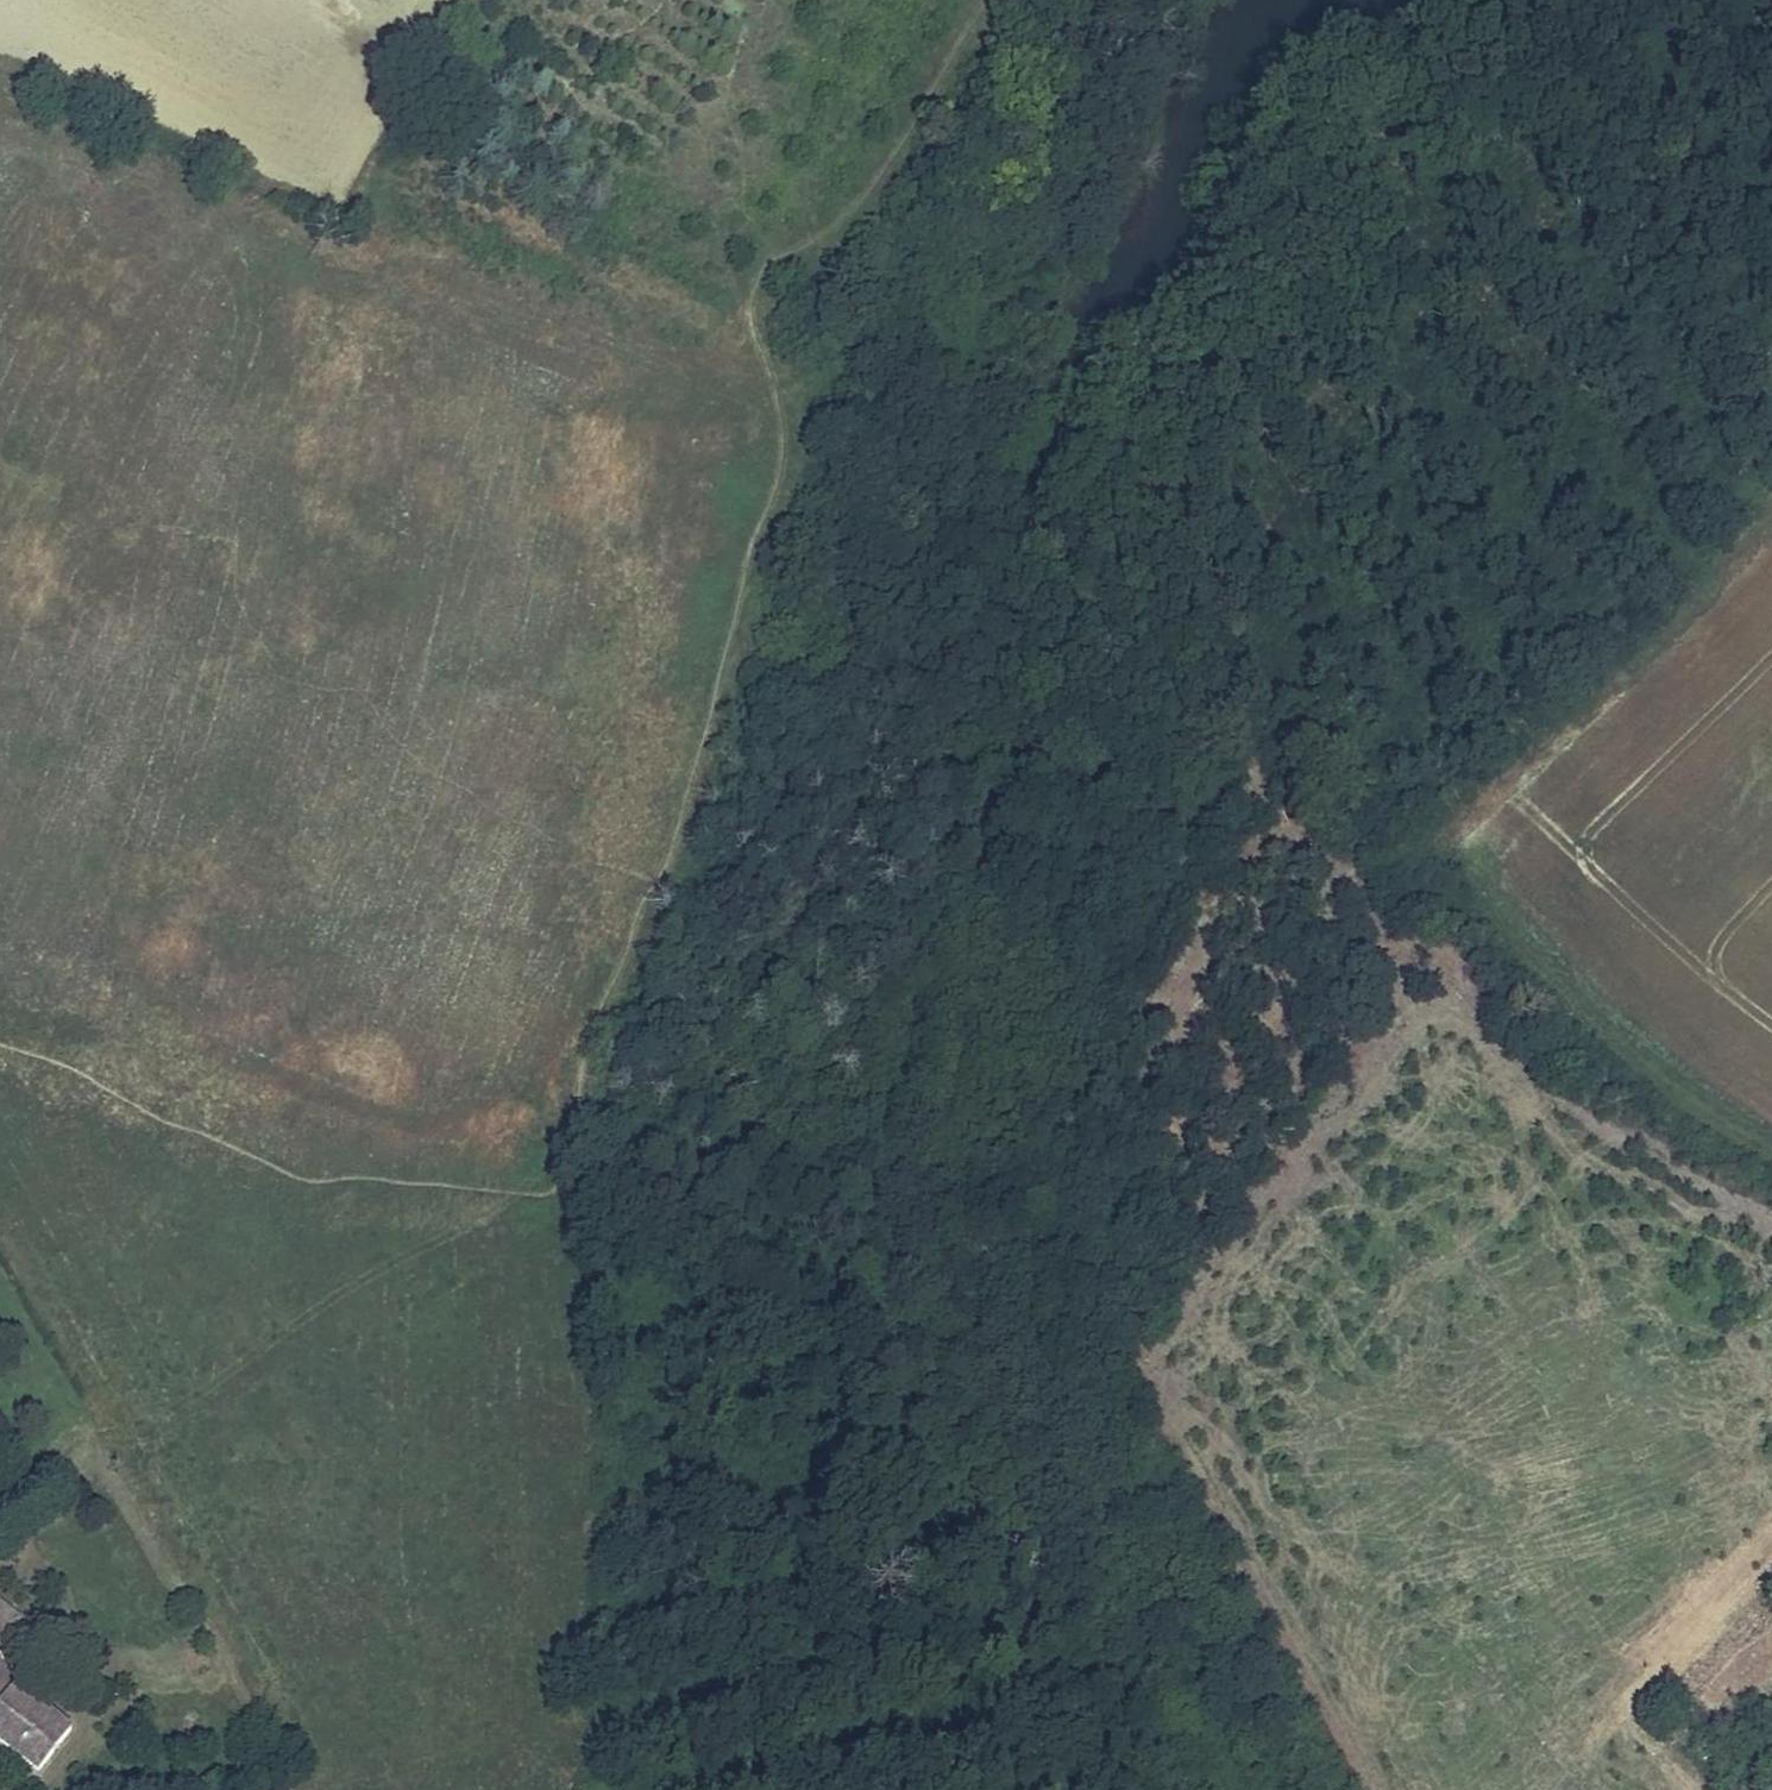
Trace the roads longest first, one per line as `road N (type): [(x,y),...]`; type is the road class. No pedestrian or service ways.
road 1 (track): [(979,0),(848,212),(782,267),(751,325),(798,430),(801,465),(758,560),(601,1003),(568,1184),(561,1339),(569,1608),(554,1789)]

